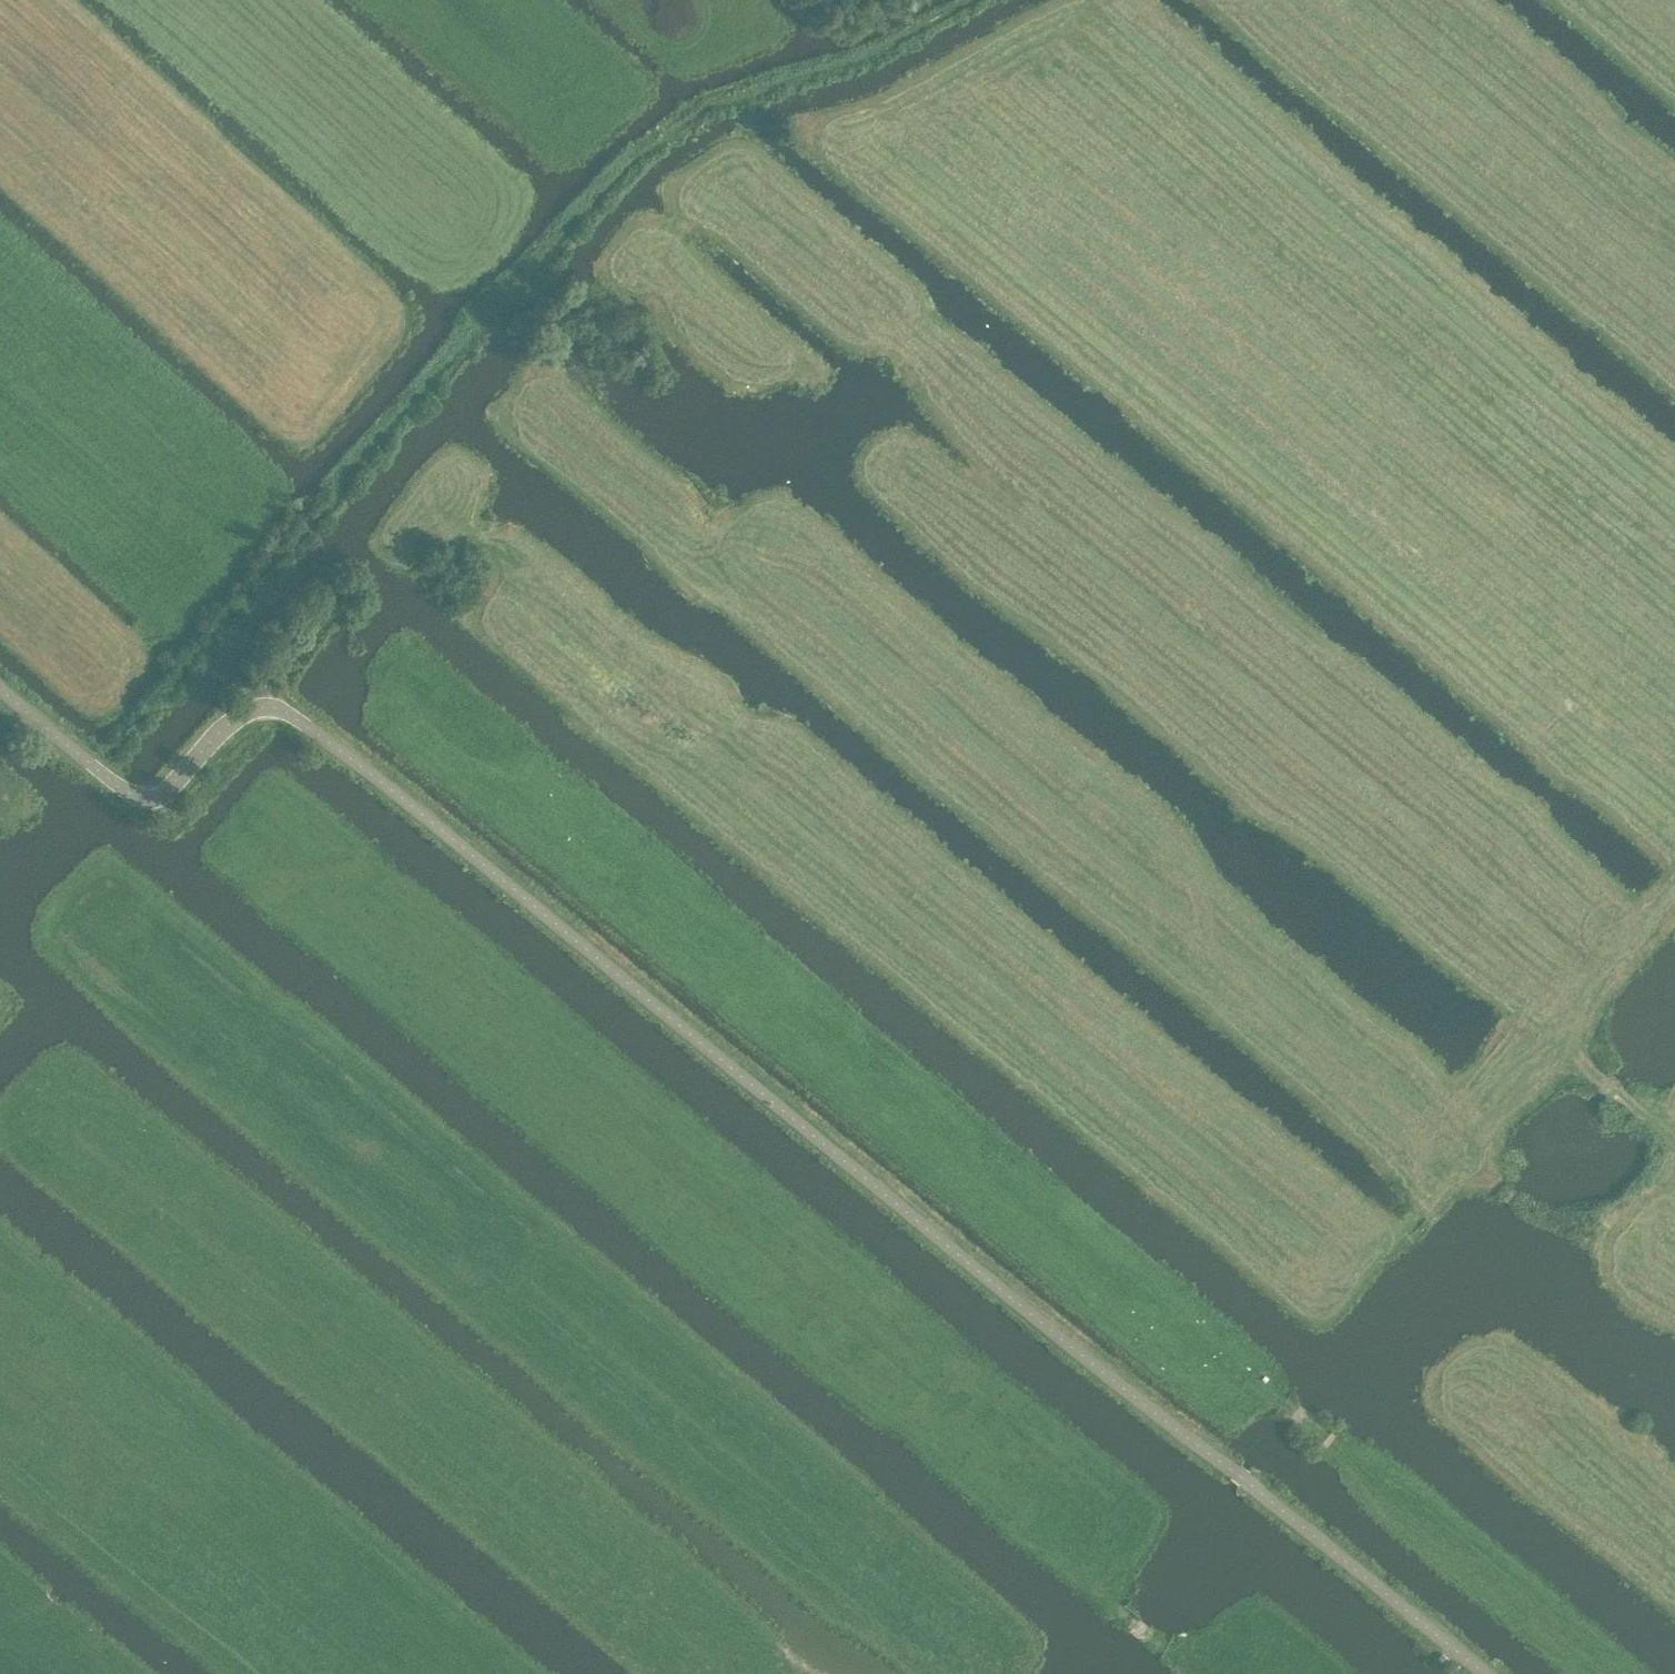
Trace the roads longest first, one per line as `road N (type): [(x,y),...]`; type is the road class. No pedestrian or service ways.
road 1 (track): [(1674,897),(1595,983),(1578,1048),(1674,1135)]

